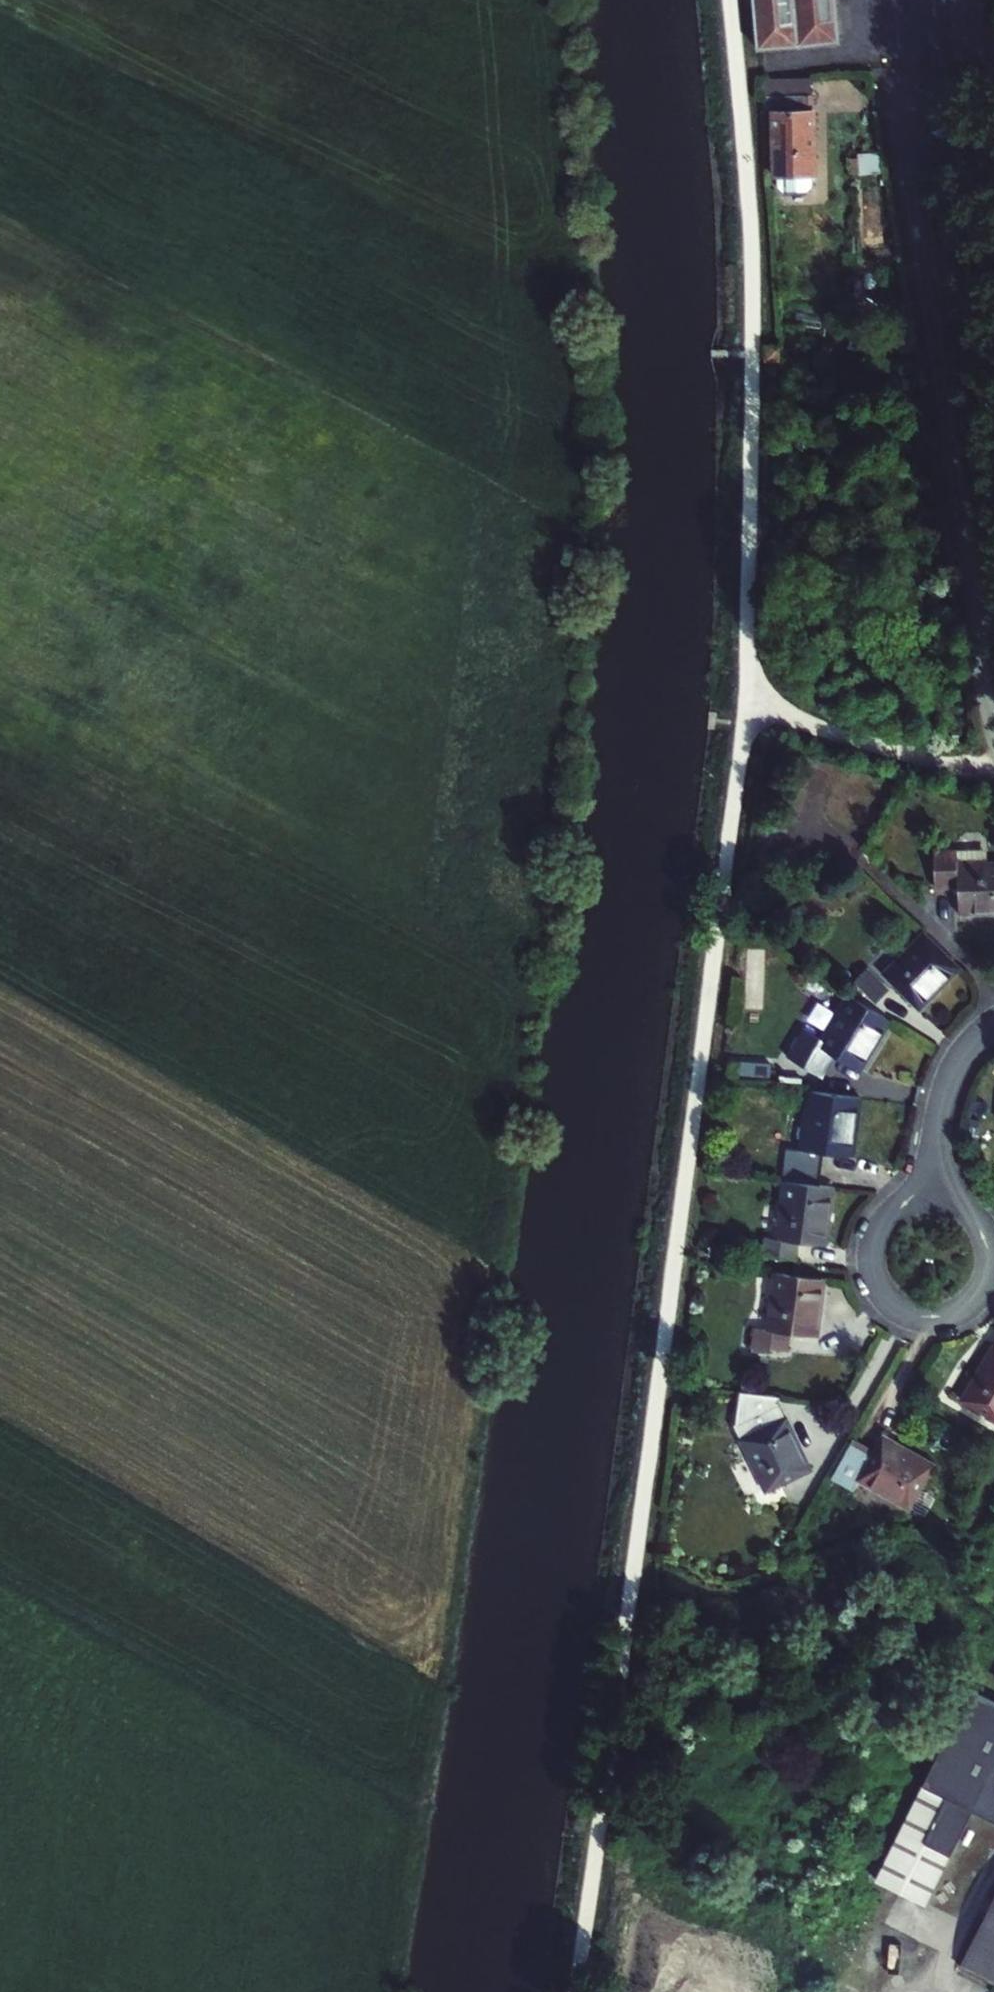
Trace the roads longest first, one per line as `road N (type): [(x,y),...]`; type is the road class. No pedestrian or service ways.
road 1 (unclassified): [(993,707),(958,523),(887,56)]
road 2 (residential): [(938,1196),(900,1205),(875,1235),(871,1254),(883,1292),(915,1314),(954,1312),(984,1286),(990,1268),(985,1229),(957,1202)]
road 3 (residential): [(993,1022),(967,1045),(944,1092),(934,1132),(938,1196)]

